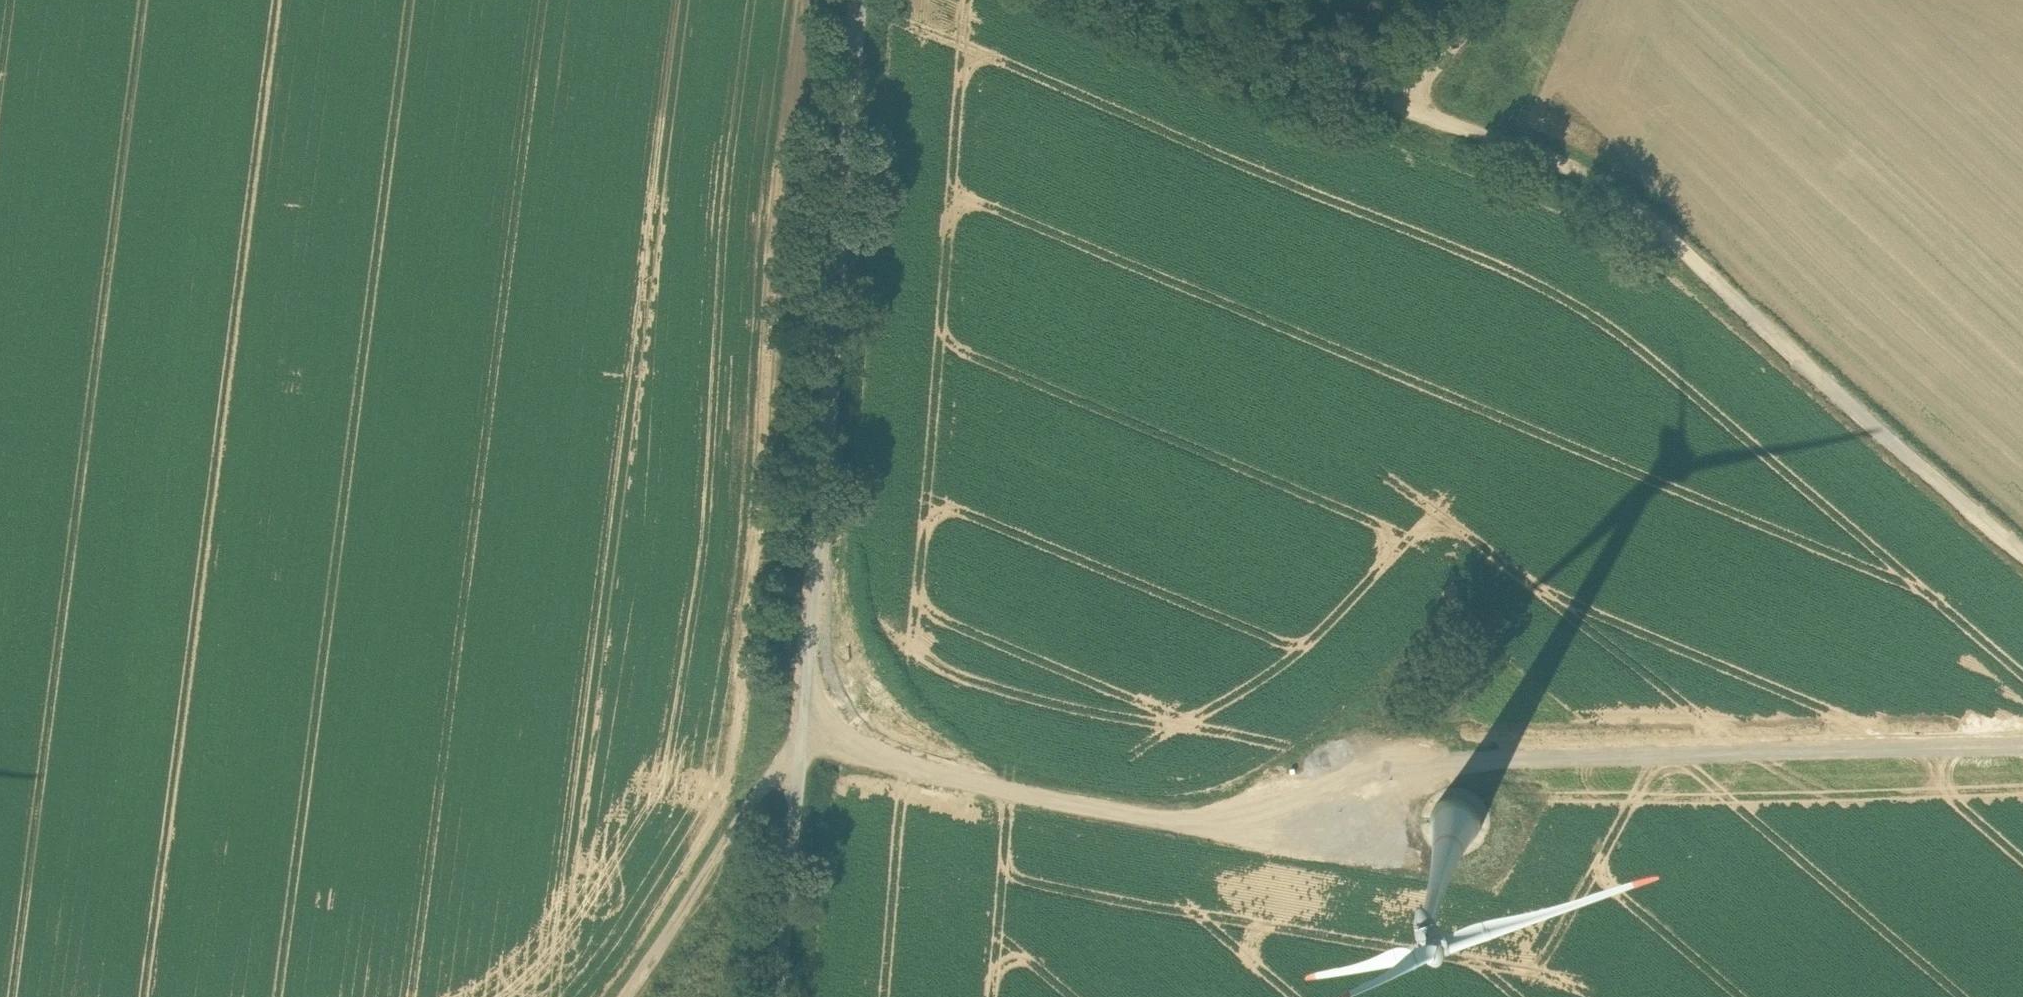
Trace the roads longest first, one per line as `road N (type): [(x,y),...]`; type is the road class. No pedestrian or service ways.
road 1 (unclassified): [(780,996),(860,0)]
road 2 (track): [(1392,99),(1596,187),(1672,243),(2022,550)]
road 3 (track): [(800,748),(848,742),(949,774),(1405,862)]
road 4 (unclassified): [(1162,0),(1392,99),(1480,0)]
road 5 (track): [(800,748),(750,799),(614,996)]

